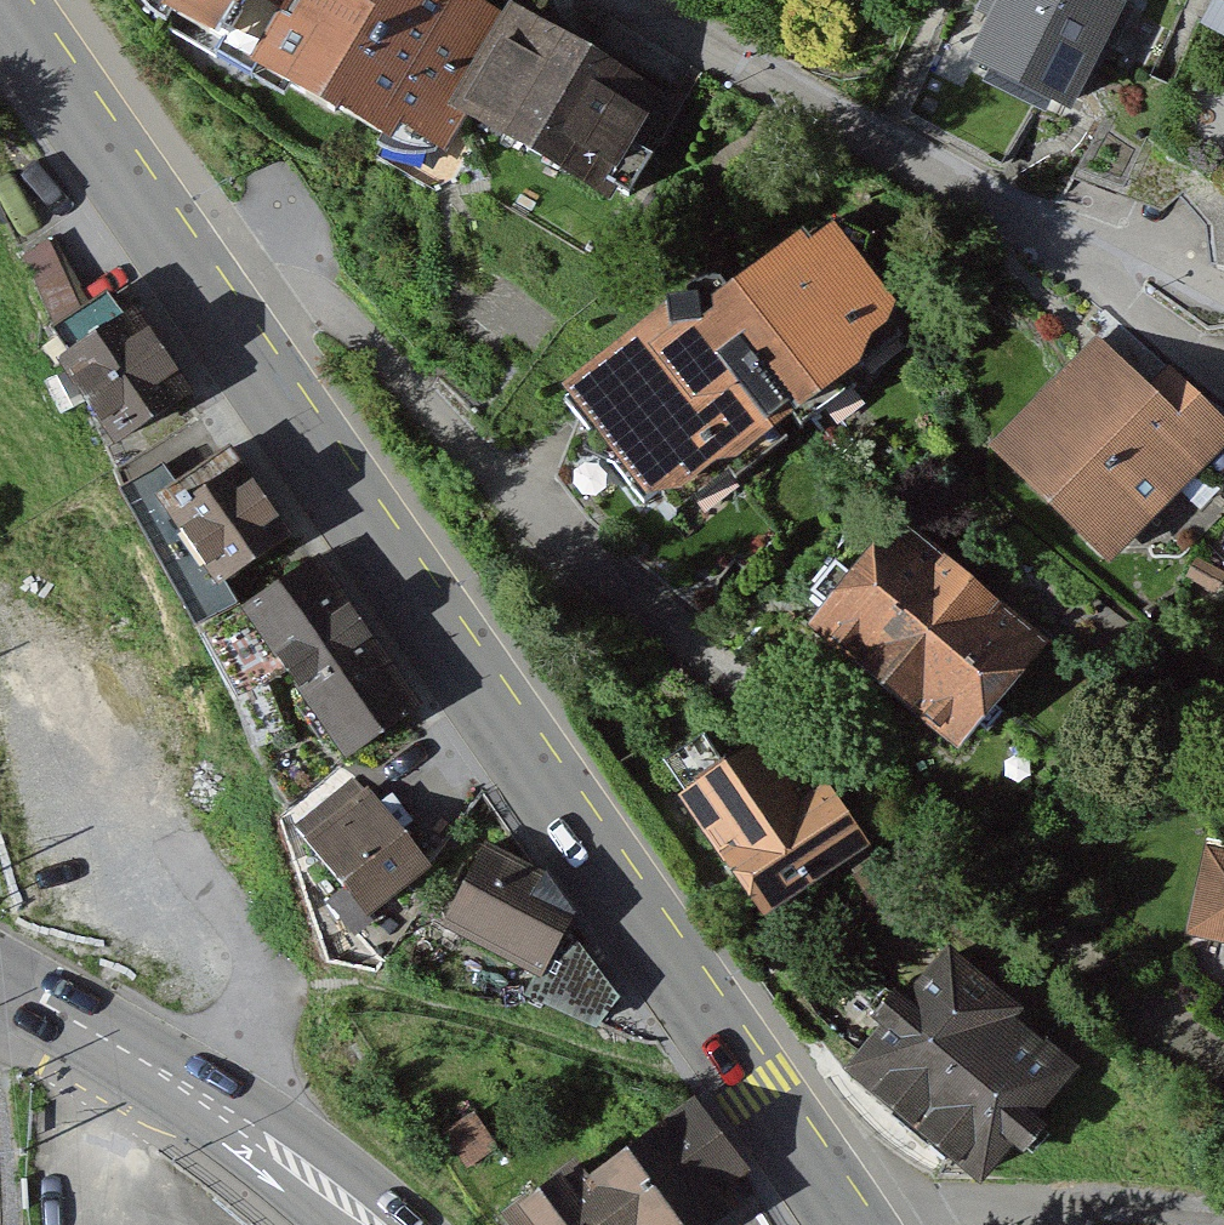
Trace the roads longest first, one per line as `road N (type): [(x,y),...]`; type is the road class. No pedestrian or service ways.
road 1 (tertiary): [(229,335),(848,1224)]
road 2 (residential): [(229,335),(301,290),(340,311),(476,452),(938,849)]
road 3 (residential): [(632,0),(876,142),(1100,253)]
road 4 (primary): [(0,978),(216,1108),(376,1224)]
road 5 (tertiary): [(0,5),(229,335)]
road 6 (residential): [(950,1212),(1087,1203),(1223,1217)]
road 7 (residential): [(1100,253),(1116,296),(1172,354),(1223,384)]
road 8 (residential): [(1100,253),(1223,292)]

